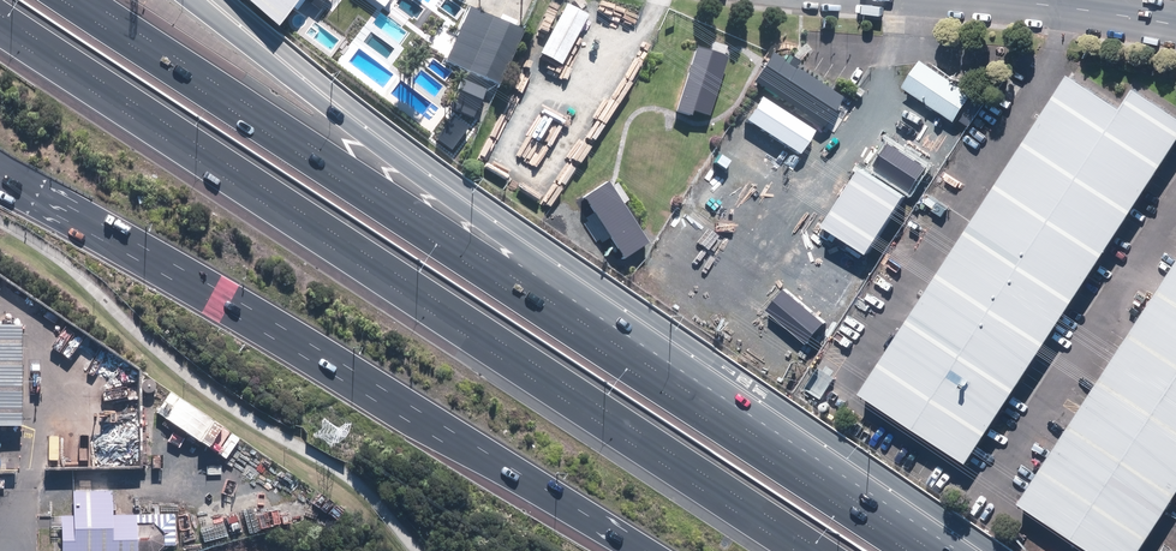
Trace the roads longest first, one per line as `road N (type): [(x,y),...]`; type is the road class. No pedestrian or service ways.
road 1 (motorway): [(795,550),(0,34)]
road 2 (motorway): [(648,550),(204,281),(0,171)]
road 3 (motorway): [(89,0),(642,360)]
road 4 (motorway): [(187,0),(516,249),(642,360)]
road 5 (motorway): [(642,360),(934,550)]
road 6 (unclassified): [(1175,25),(1000,0)]

